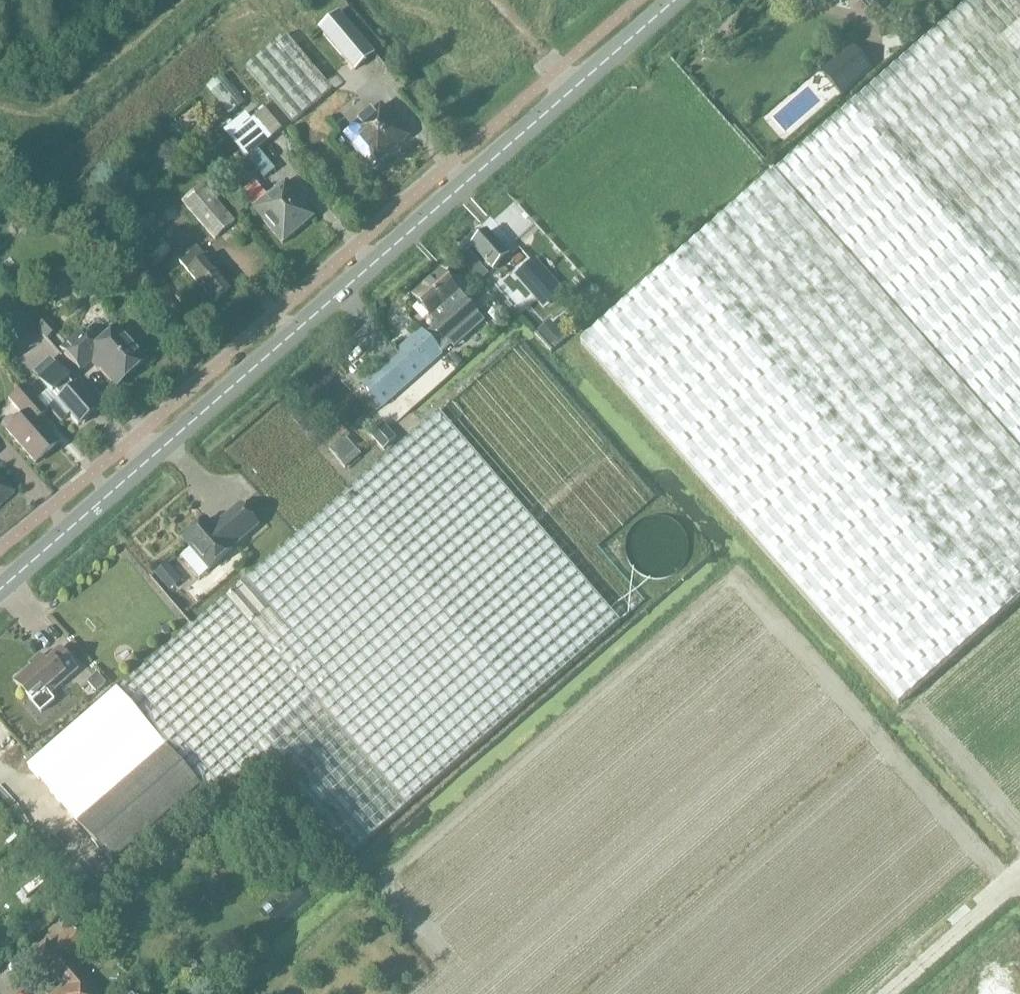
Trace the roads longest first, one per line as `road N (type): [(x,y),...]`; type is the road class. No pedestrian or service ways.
road 1 (tertiary): [(0,590),(675,0)]

